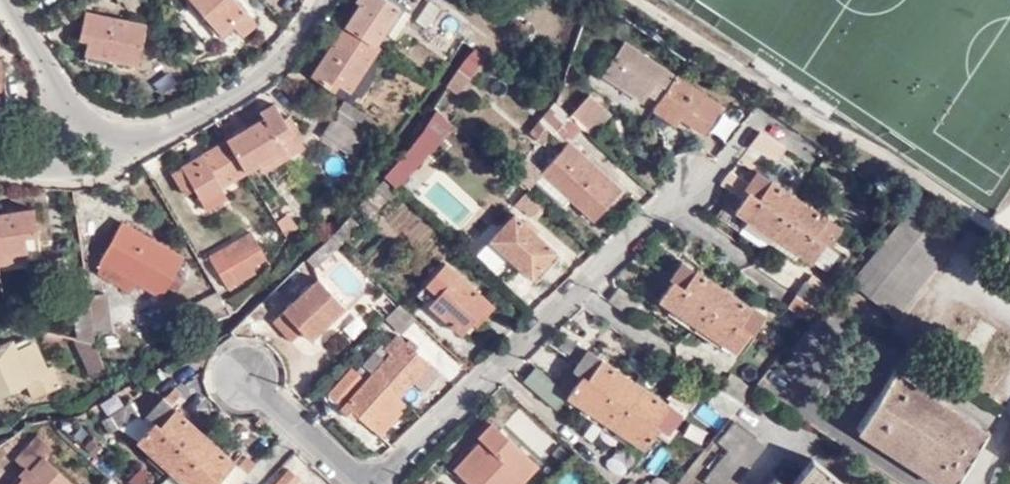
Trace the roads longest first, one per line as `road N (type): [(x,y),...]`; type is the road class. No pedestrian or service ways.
road 1 (residential): [(693,177),(381,483)]
road 2 (residential): [(97,147),(157,139),(243,89),(276,66),(317,0)]
road 3 (residential): [(97,147),(9,0)]
road 4 (residential): [(243,374),(357,483)]

